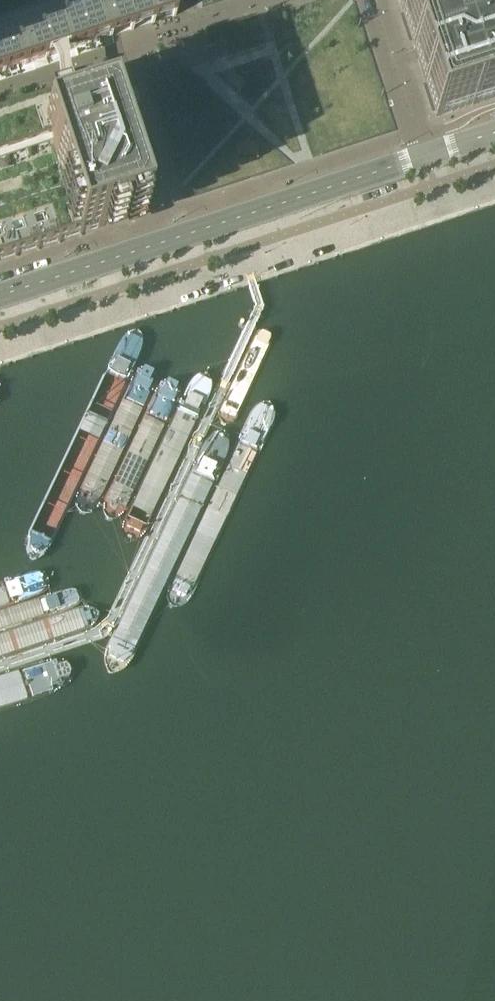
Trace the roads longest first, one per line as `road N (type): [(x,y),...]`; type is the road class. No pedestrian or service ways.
road 1 (residential): [(0,296),(494,134)]

